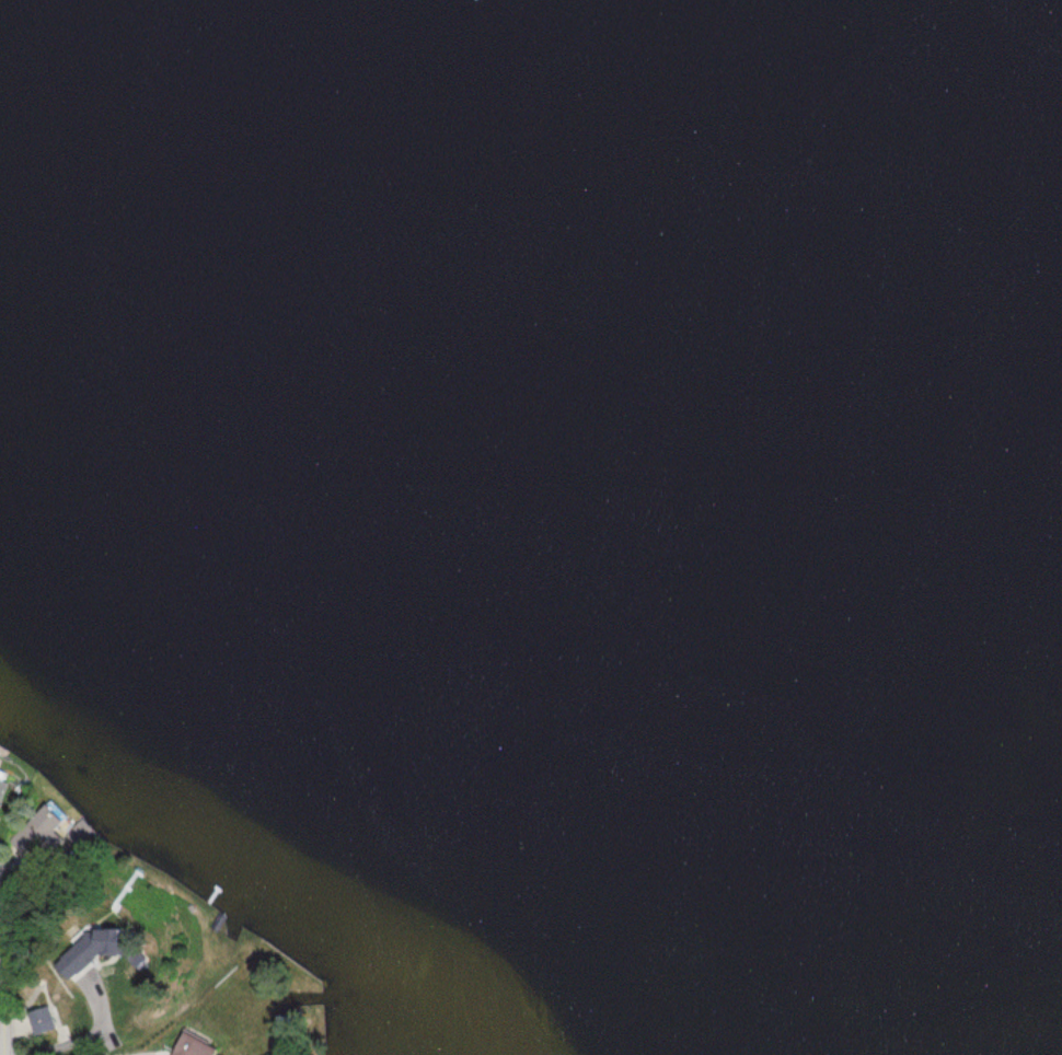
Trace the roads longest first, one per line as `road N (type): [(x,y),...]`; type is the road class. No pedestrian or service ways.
road 1 (residential): [(11,1054),(0,899)]

